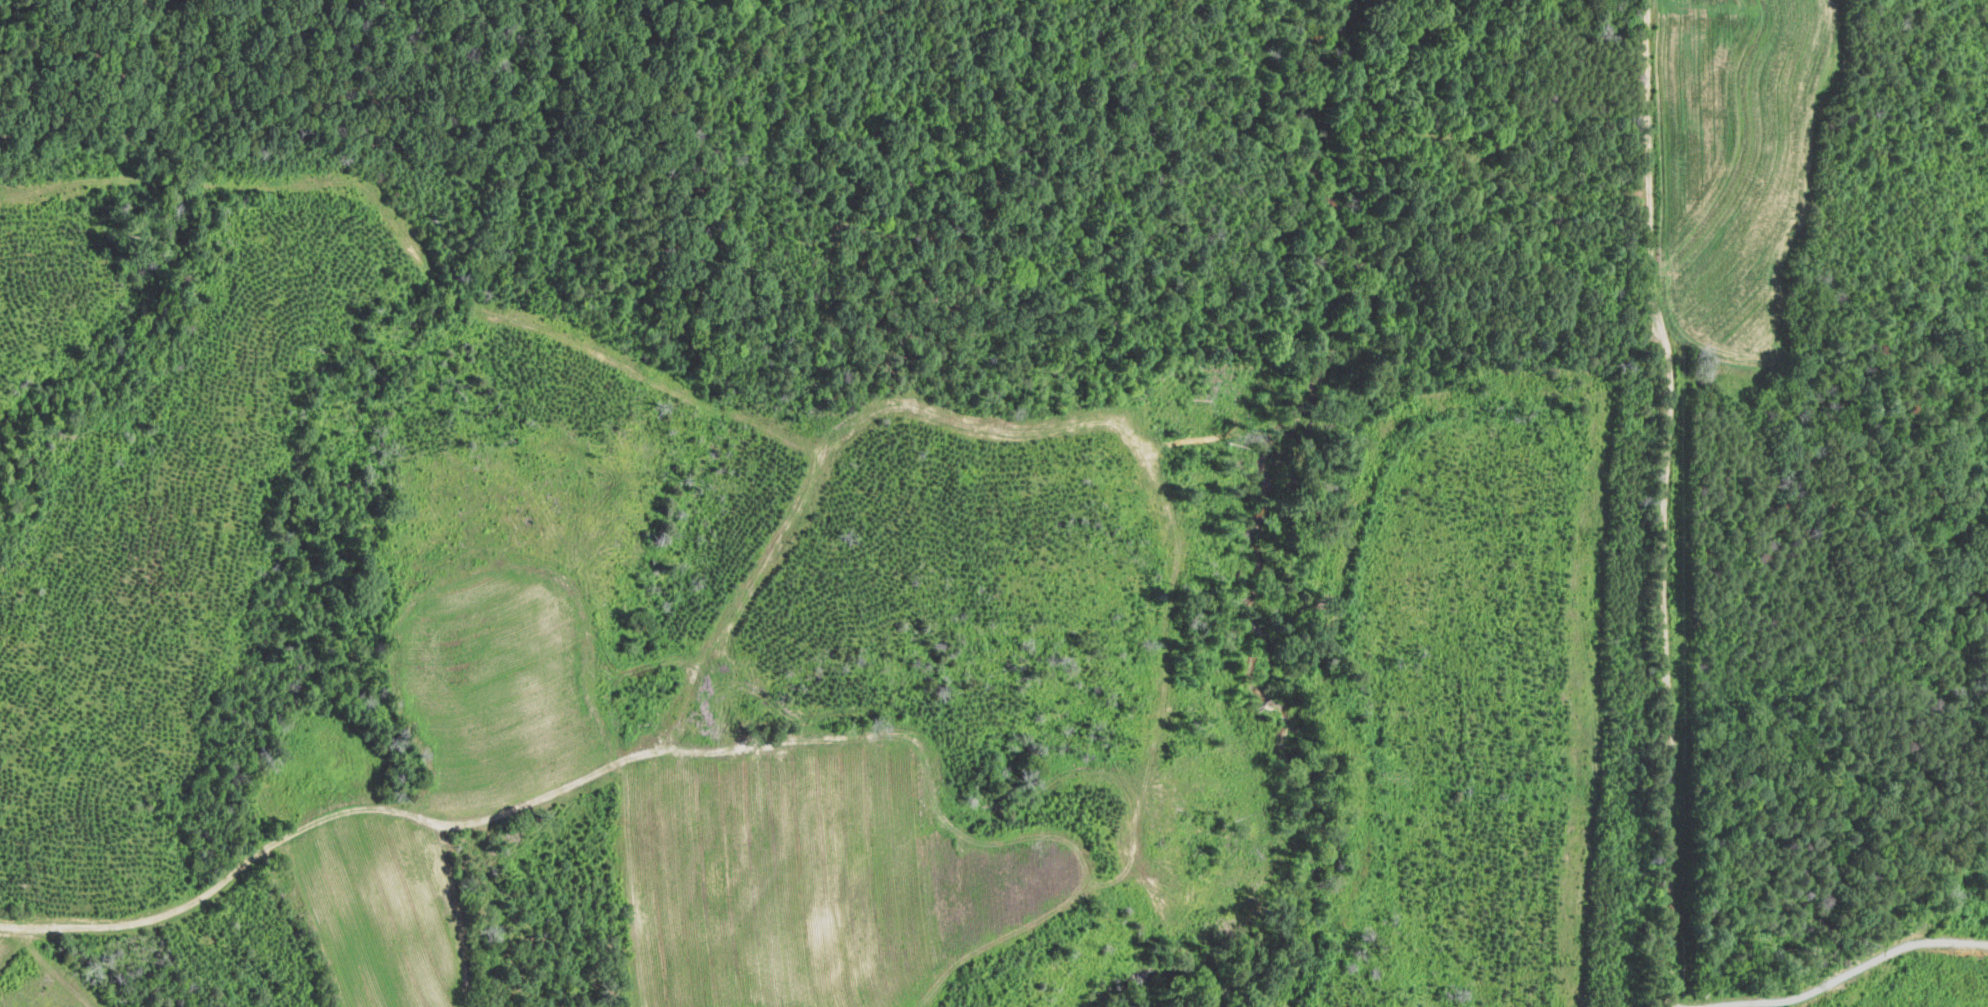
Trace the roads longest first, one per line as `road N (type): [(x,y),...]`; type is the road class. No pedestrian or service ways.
road 1 (residential): [(1665,1006),(1680,732),(1660,221),(1634,105),(1626,0)]

